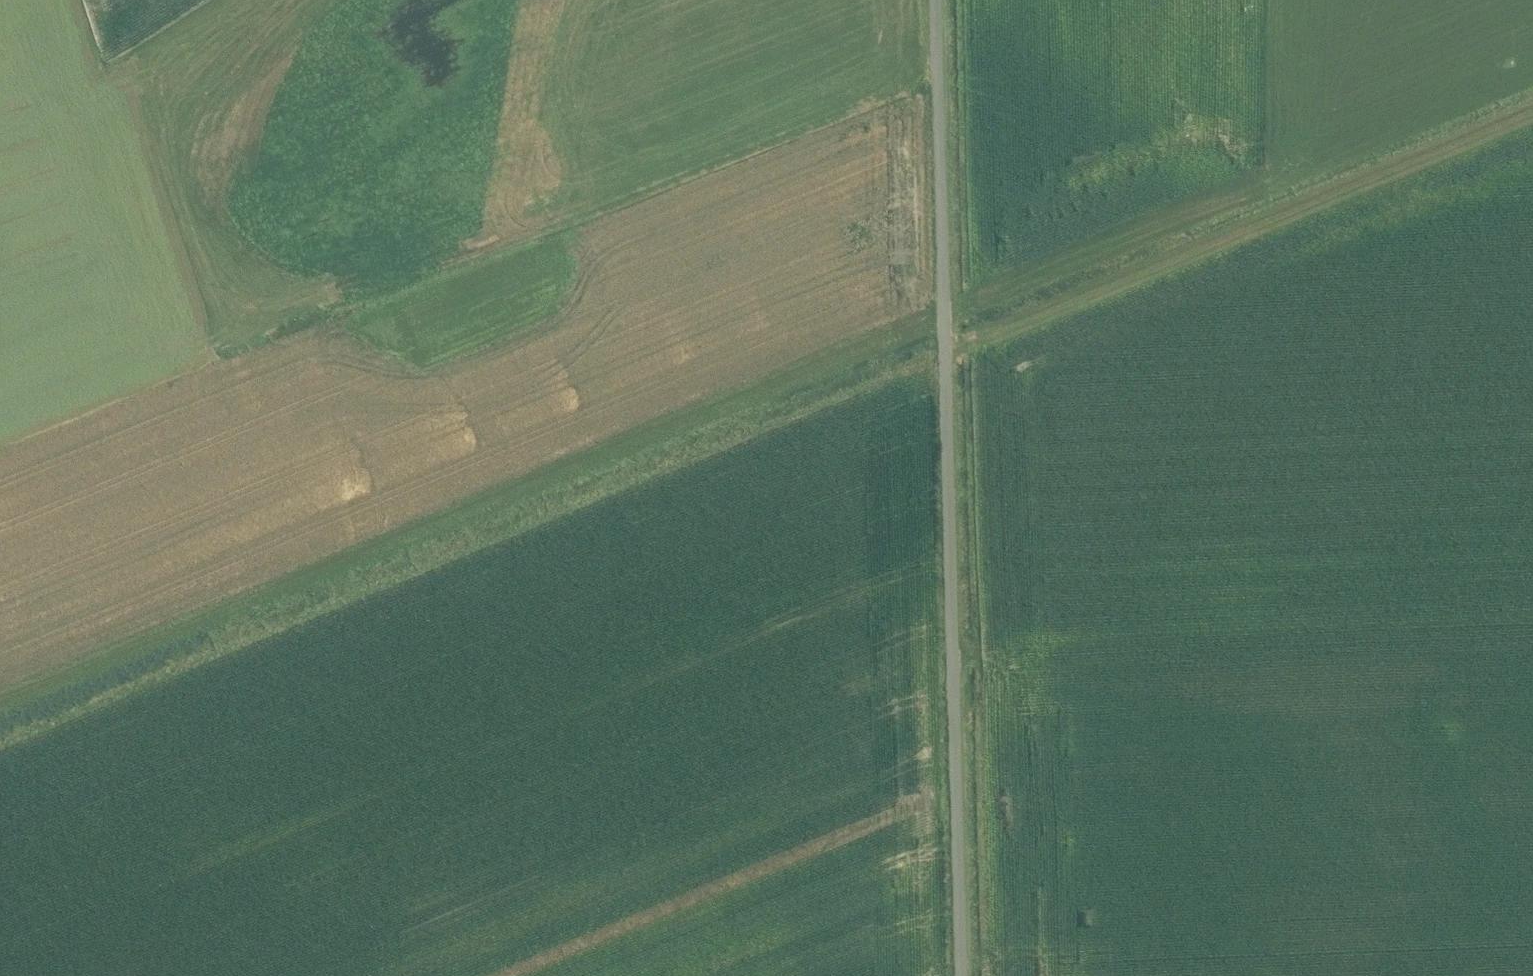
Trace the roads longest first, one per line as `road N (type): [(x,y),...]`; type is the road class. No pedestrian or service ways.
road 1 (unclassified): [(962,975),(936,0)]

